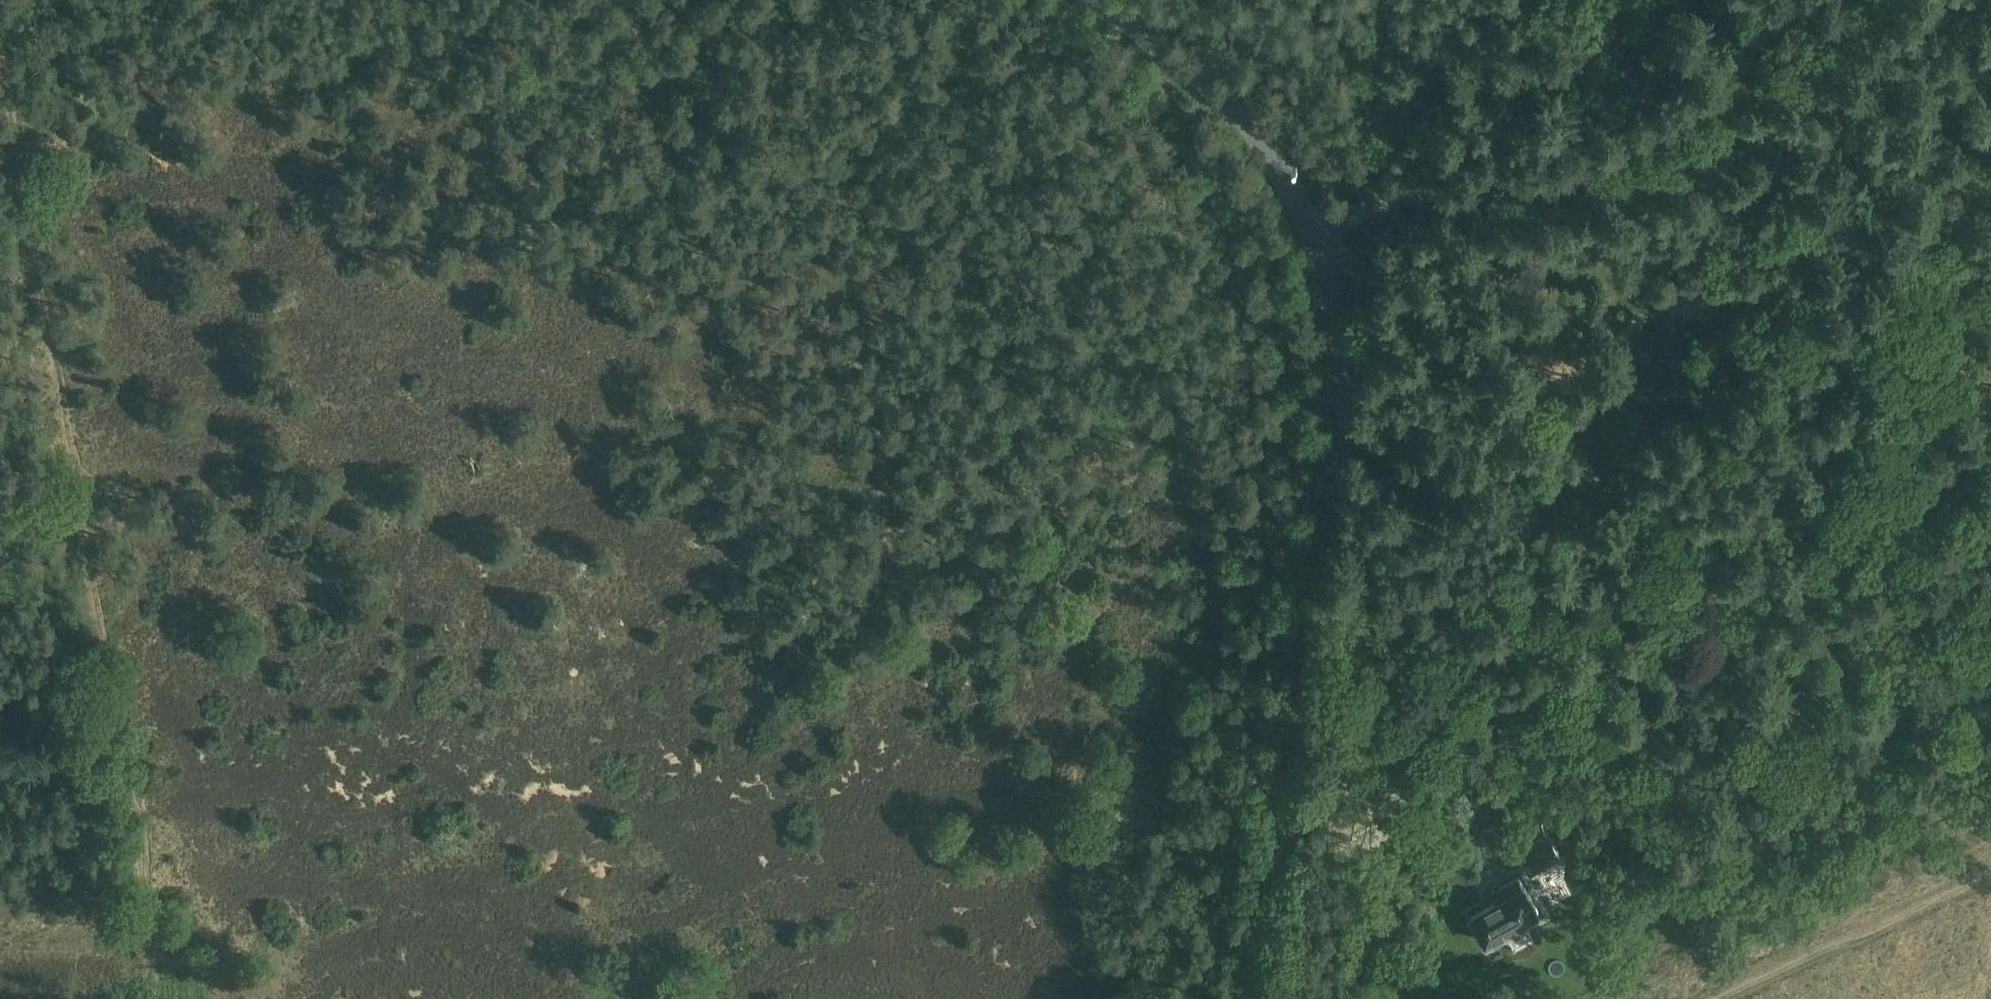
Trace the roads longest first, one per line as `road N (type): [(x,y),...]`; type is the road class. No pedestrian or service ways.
road 1 (track): [(0,66),(158,998)]
road 2 (tertiary): [(1259,998),(1334,428),(1336,345),(1310,232)]
road 3 (unclassified): [(1310,232),(1605,143),(1854,0)]
road 4 (tertiary): [(1310,232),(1275,165),(1228,105),(1093,0)]

